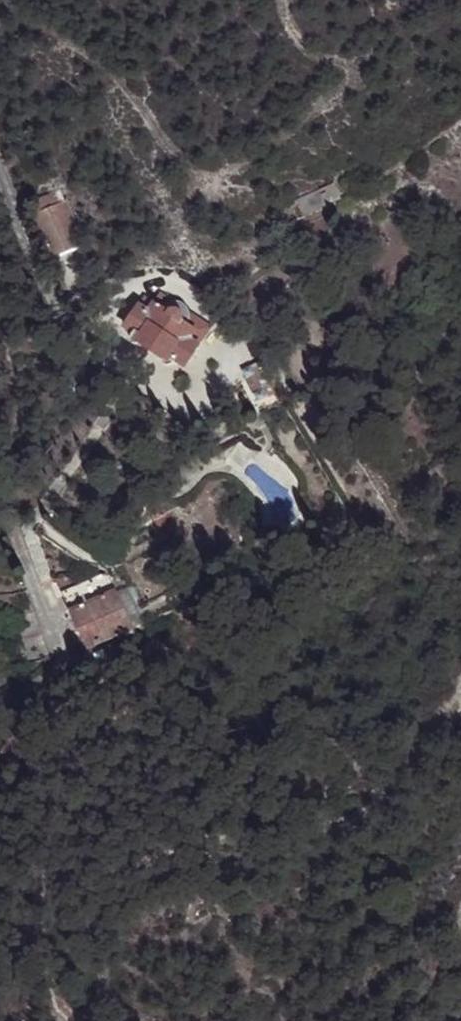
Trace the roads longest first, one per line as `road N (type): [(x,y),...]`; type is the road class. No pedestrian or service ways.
road 1 (track): [(460,695),(365,813),(239,831),(147,860),(102,896),(104,962),(84,1014),(73,1020),(57,1010),(41,936),(42,855),(56,777),(49,752),(28,743),(0,751)]

